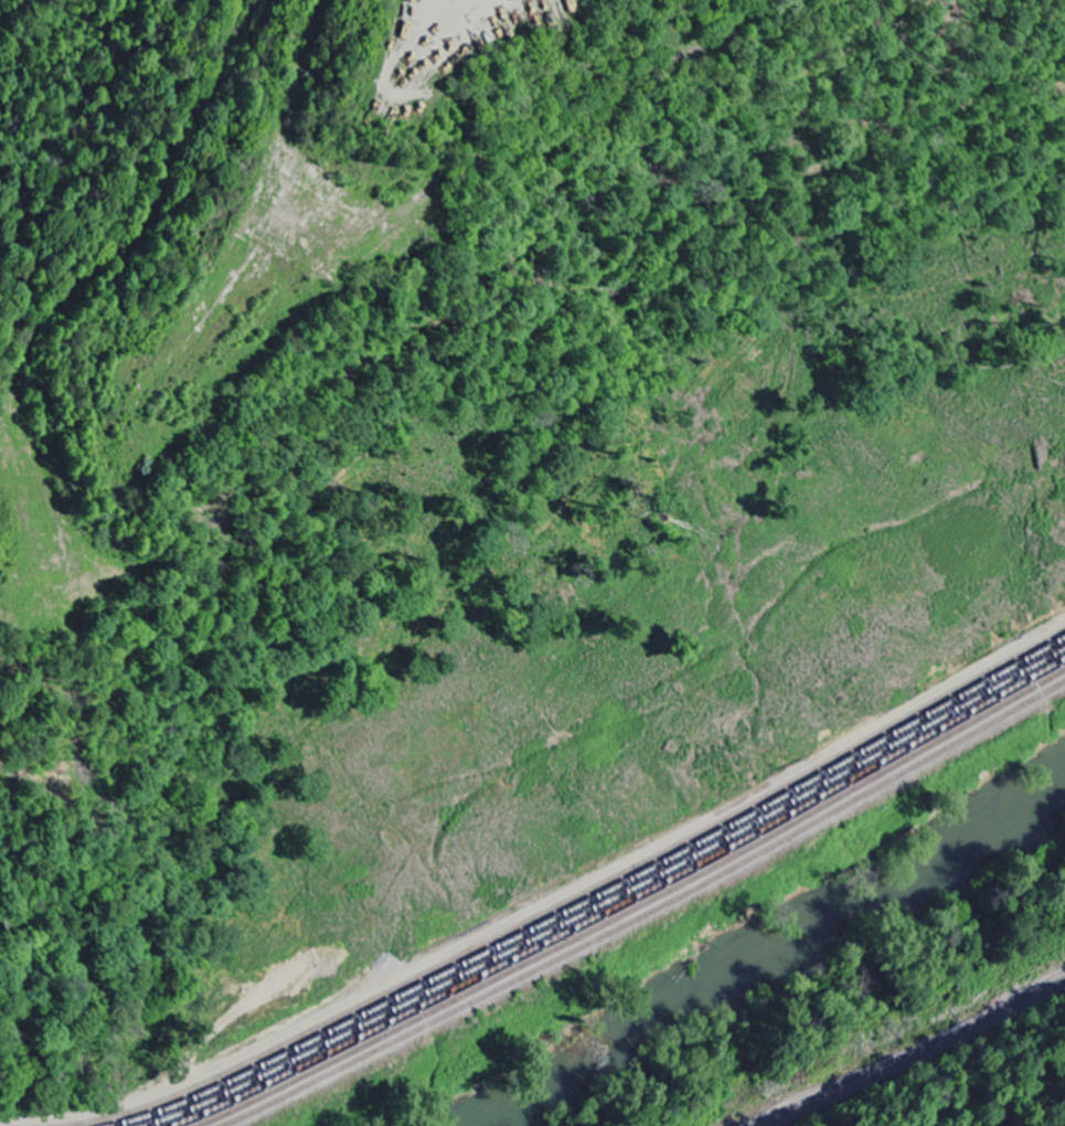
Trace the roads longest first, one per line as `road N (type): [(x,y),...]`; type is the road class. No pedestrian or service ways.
road 1 (primary): [(759,1125),(1064,981)]

